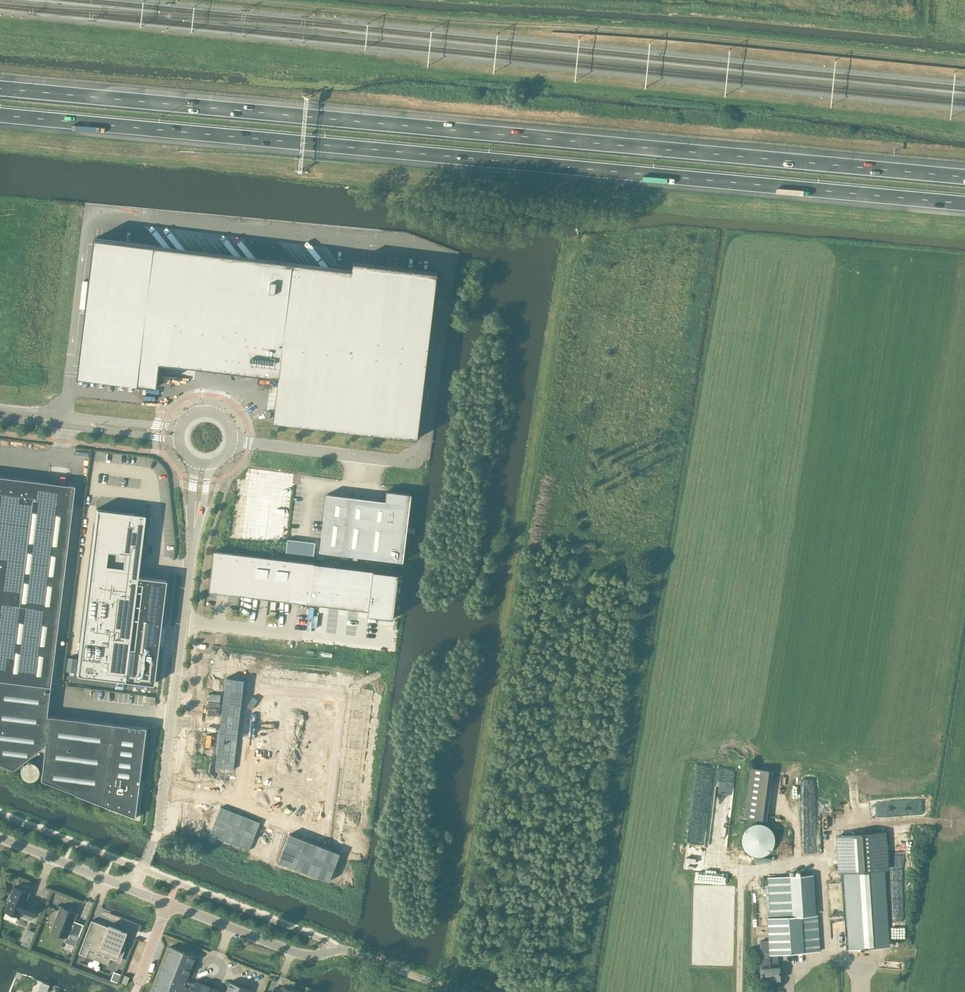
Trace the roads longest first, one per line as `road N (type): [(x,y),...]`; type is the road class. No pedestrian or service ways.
road 1 (motorway): [(0,115),(964,204)]
road 2 (motorway): [(964,177),(0,88)]
road 3 (unclassified): [(169,903),(301,954),(342,949),(458,991)]
road 4 (unclassified): [(154,840),(192,552)]
road 5 (unclassified): [(0,838),(169,903)]
road 6 (unclassified): [(233,441),(408,462)]

